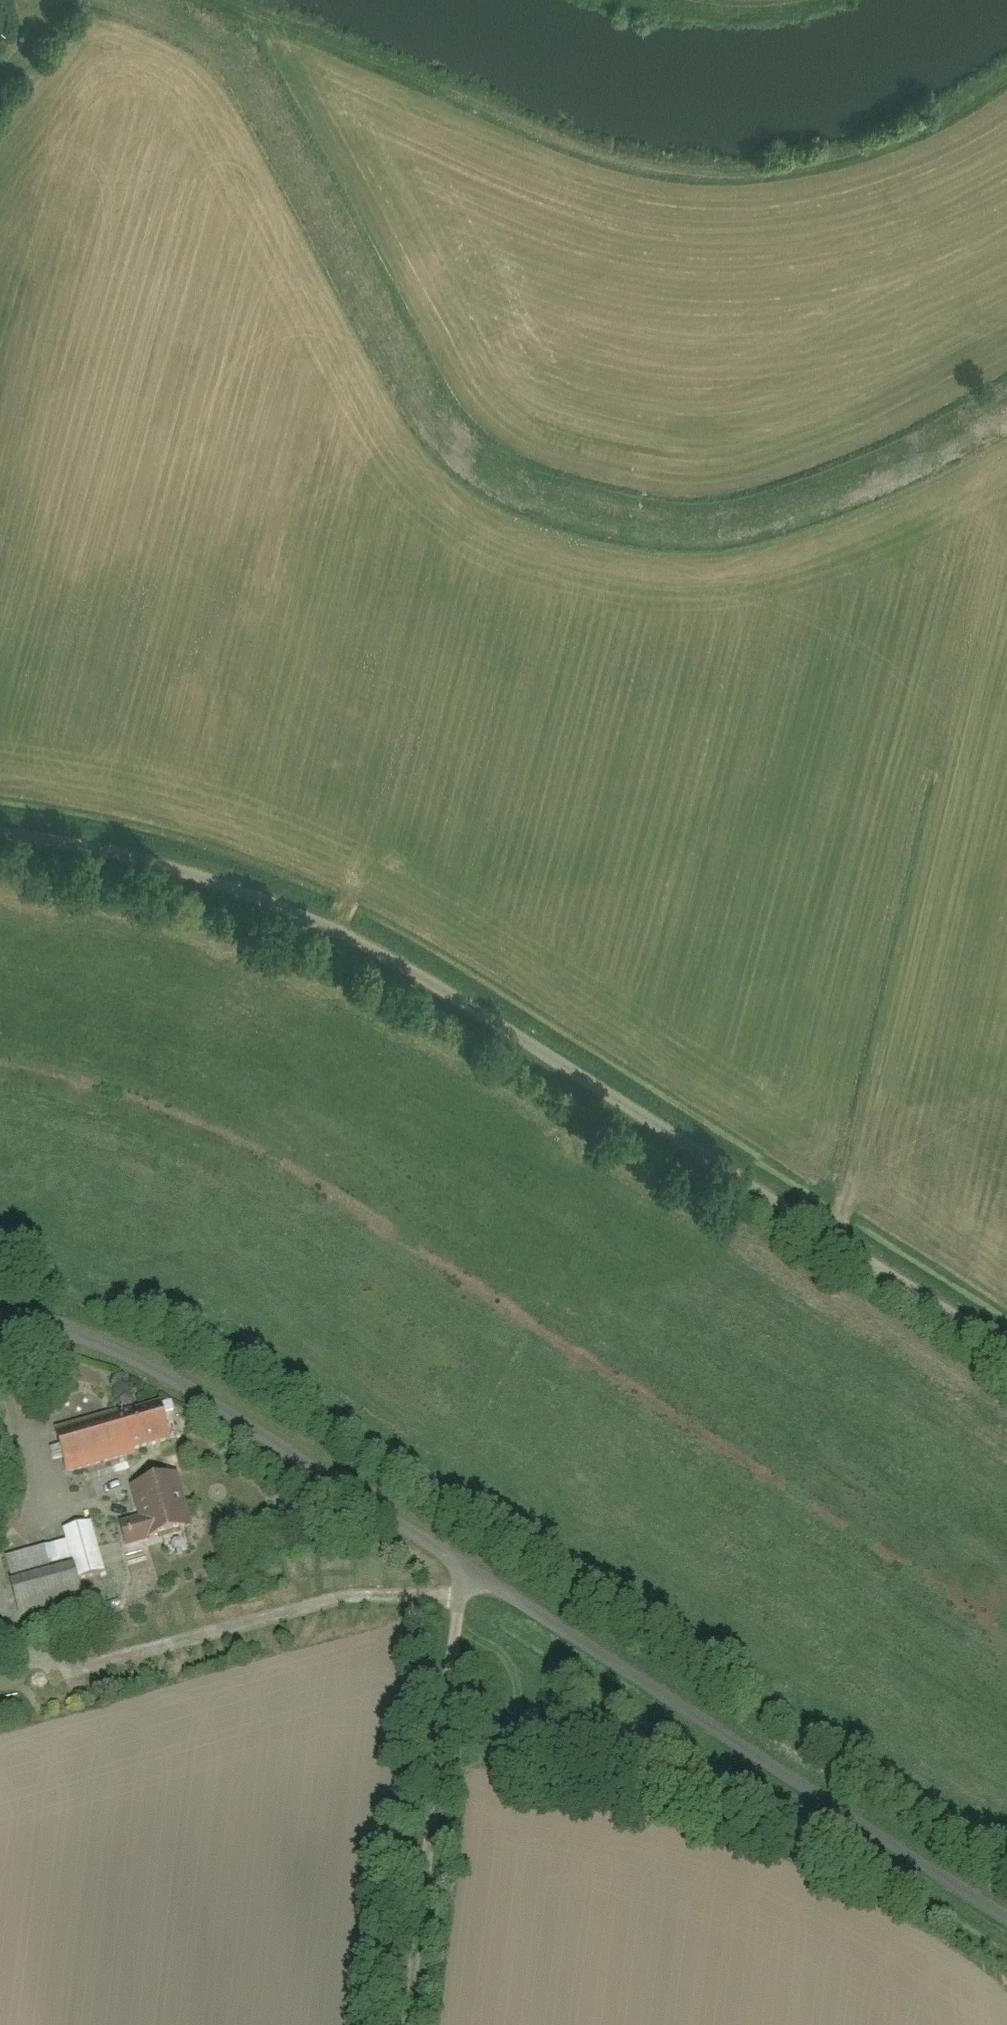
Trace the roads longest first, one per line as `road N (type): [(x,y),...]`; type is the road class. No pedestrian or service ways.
road 1 (unclassified): [(1006,1356),(410,963),(186,872),(0,838)]
road 2 (unclassified): [(1006,1914),(465,1551)]
road 3 (unclassified): [(465,1551),(85,1320),(0,1307)]
road 4 (unclassified): [(465,1551),(408,2024)]

